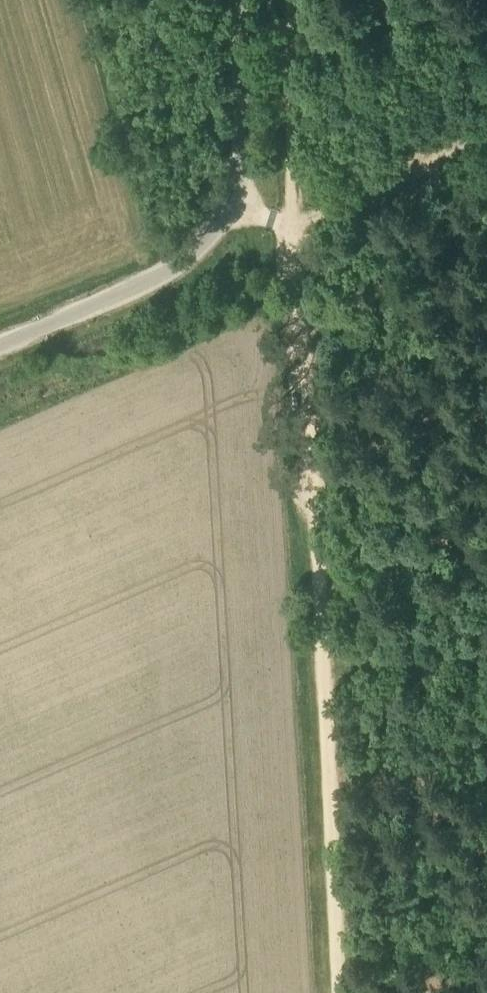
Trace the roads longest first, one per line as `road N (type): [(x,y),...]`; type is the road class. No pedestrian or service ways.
road 1 (unclassified): [(0,346),(165,274),(217,227),(242,137),(236,0)]
road 2 (track): [(296,221),(325,649)]
road 3 (track): [(325,649),(342,992)]
road 4 (track): [(289,0),(296,221)]
road 5 (track): [(486,137),(296,221)]

